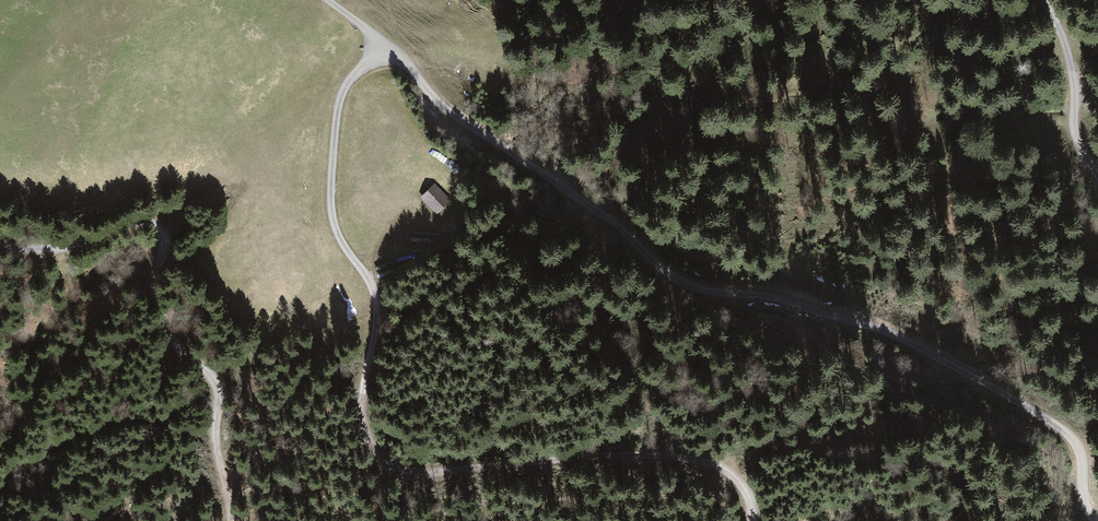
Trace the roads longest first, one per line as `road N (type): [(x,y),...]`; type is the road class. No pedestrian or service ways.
road 1 (unclassified): [(1097,520),(1087,502),(1087,455),(1054,419),(880,329),(673,277),(600,211),(455,113),(386,44)]
road 2 (track): [(386,44),(342,94),(331,189),(339,236),(377,295),(363,404),(379,460),(397,472),(608,452),(712,457),(741,479),(757,520)]
road 3 (track): [(0,251),(55,253),(137,228),(159,237),(159,296),(171,329),(218,400),(227,476),(242,520)]
road 4 (unclassified): [(1048,0),(1077,114),(1097,154)]

